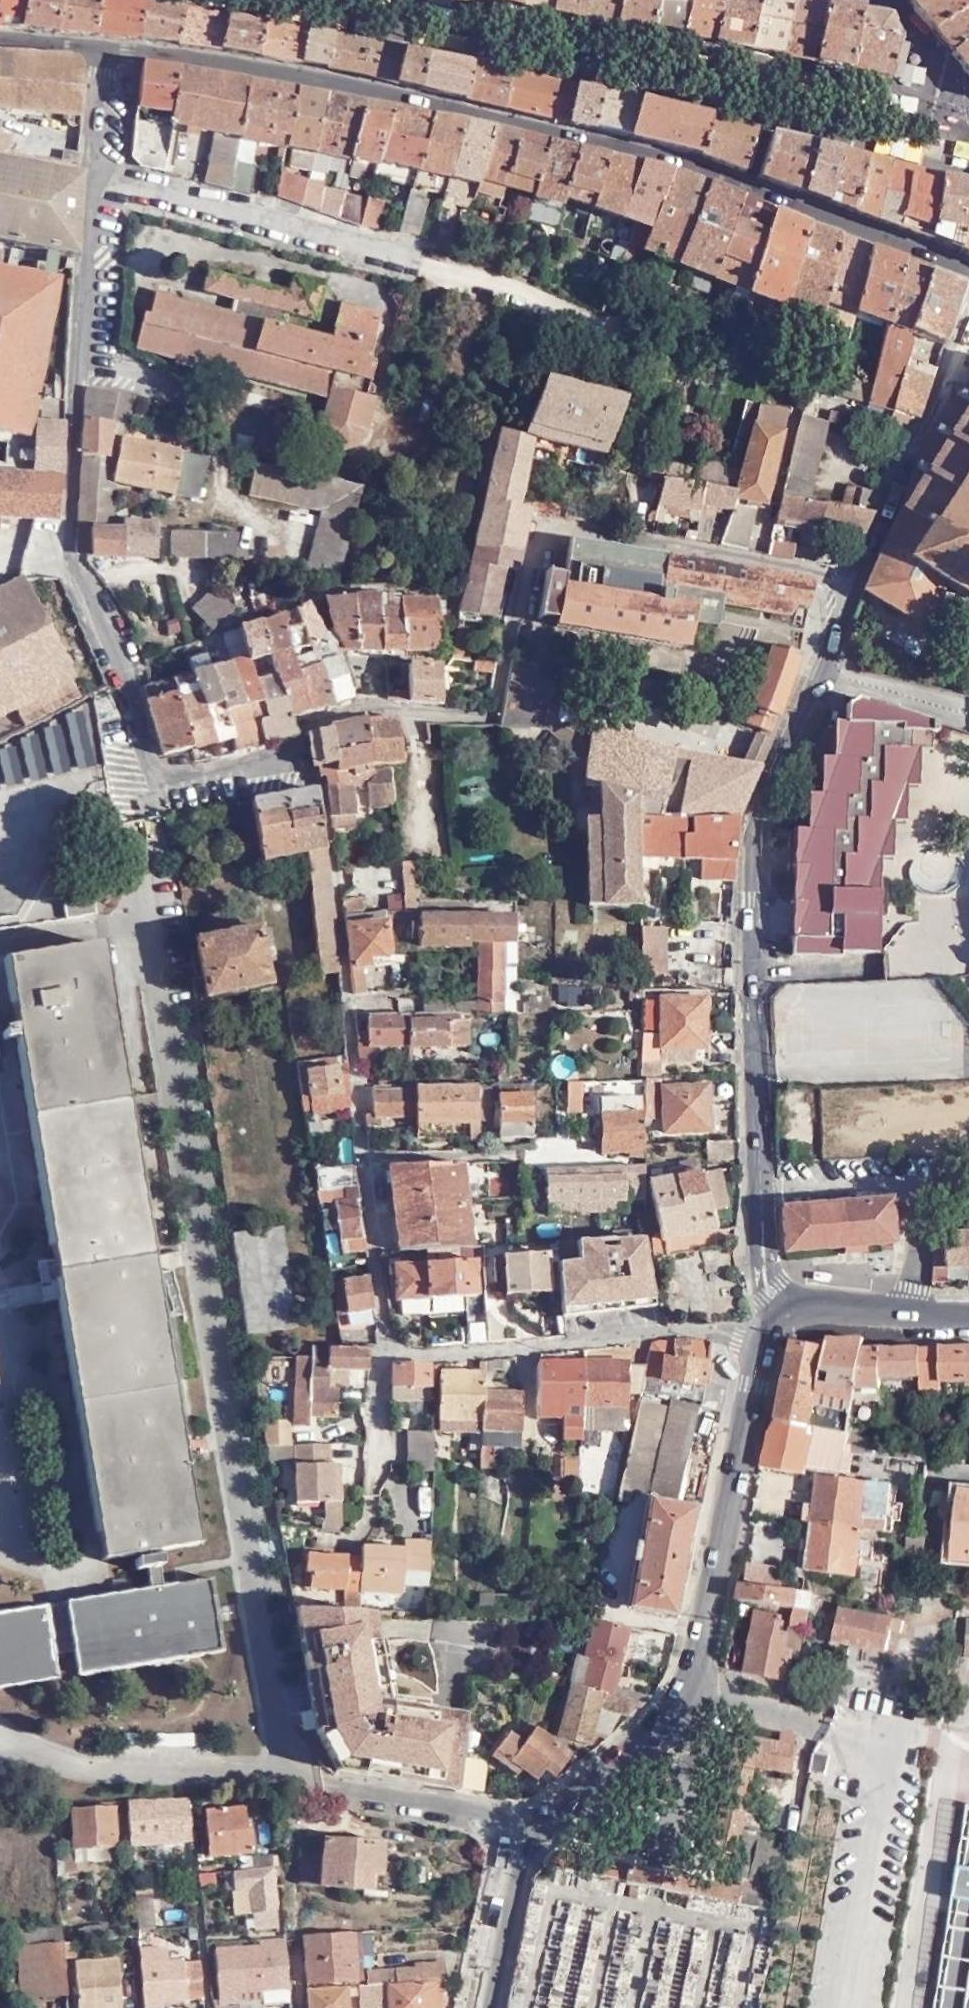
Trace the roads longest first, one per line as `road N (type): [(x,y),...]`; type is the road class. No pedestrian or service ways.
road 1 (tertiary): [(101,46),(494,118),(682,164),(968,270)]
road 2 (residential): [(763,1336),(740,1329),(386,1355),(339,919)]
road 3 (tertiary): [(481,2007),(513,1855),(696,1680),(763,1336)]
road 4 (residential): [(787,1314),(764,1270),(752,850),(763,803),(825,672),(855,584)]
road 5 (residential): [(93,172),(65,561),(129,670),(147,772)]
road 6 (residential): [(310,0),(887,110)]
road 7 (residential): [(93,172),(411,256)]
road 8 (residential): [(855,584),(544,525)]
road 9 (residential): [(855,584),(968,321)]
road 10 (residential): [(147,772),(216,776),(304,750)]
road 11 (unclassified): [(147,772),(0,803)]
road 12 (residential): [(968,1200),(919,1246),(914,1311)]
road 13 (tertiary): [(914,1311),(839,1306),(787,1314)]
road 14 (residential): [(101,46),(93,172)]

